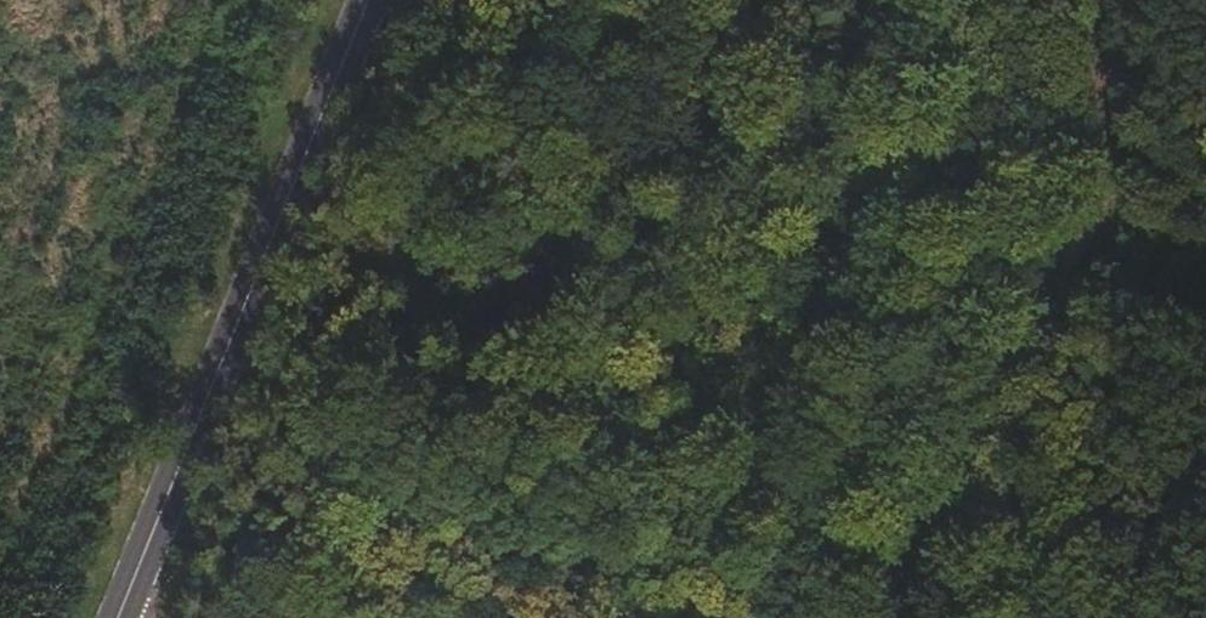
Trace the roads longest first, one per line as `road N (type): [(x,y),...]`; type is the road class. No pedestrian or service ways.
road 1 (unclassified): [(911,617),(958,506),(1053,345),(1145,153),(1143,0)]
road 2 (primary): [(120,617),(366,0)]

